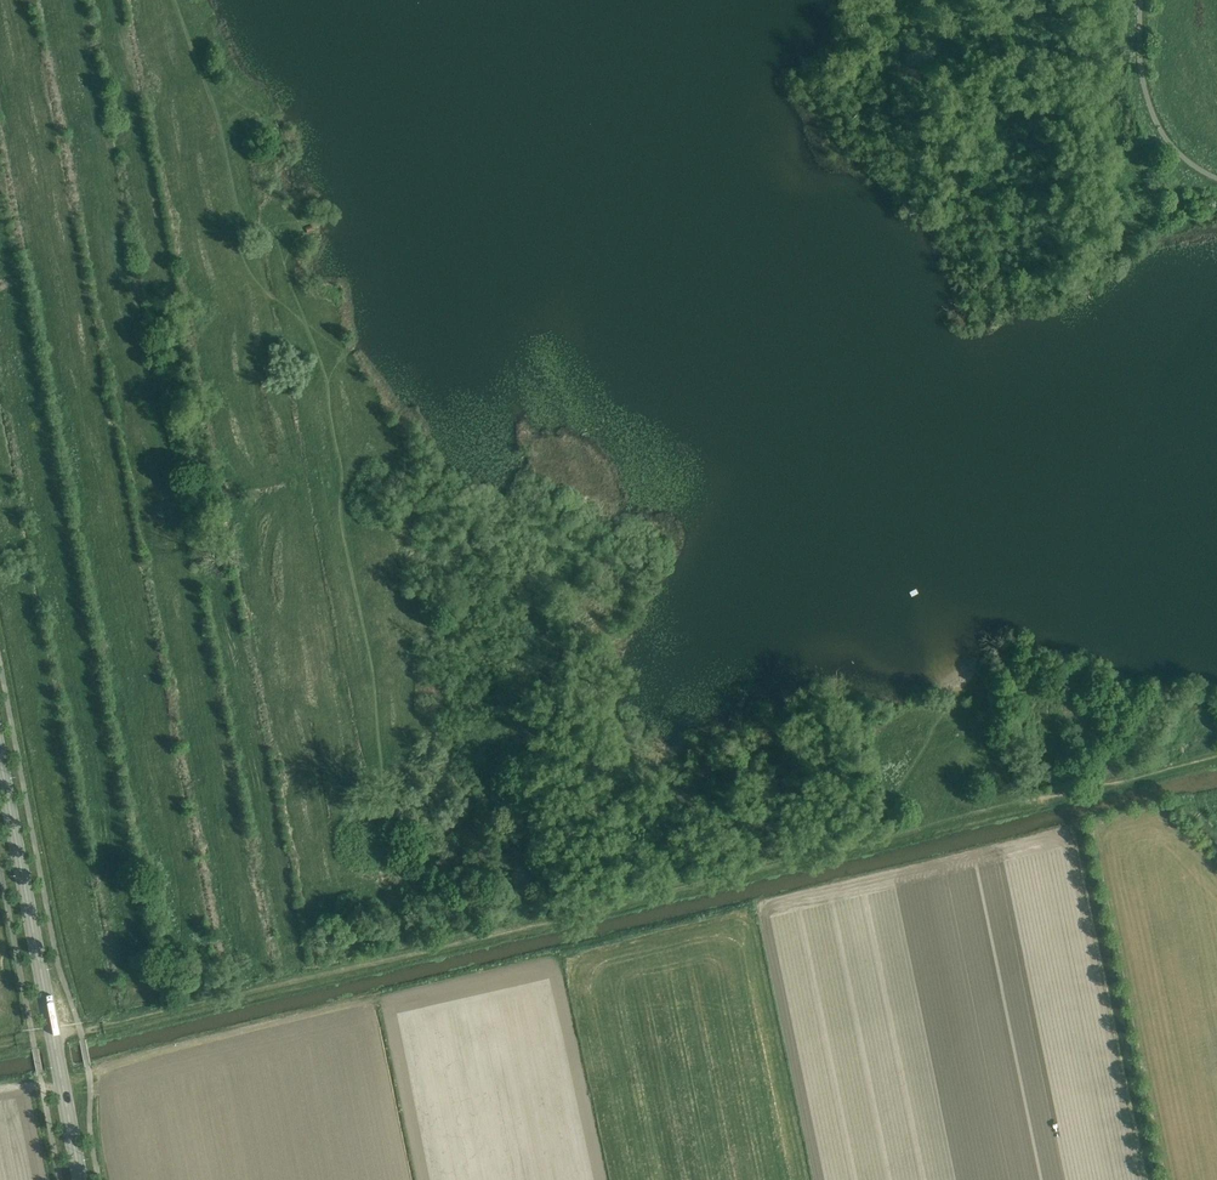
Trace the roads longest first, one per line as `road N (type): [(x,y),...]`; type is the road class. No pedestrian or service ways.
road 1 (track): [(81,1032),(111,1031),(864,845),(1216,768)]
road 2 (tertiary): [(81,1179),(0,759)]

